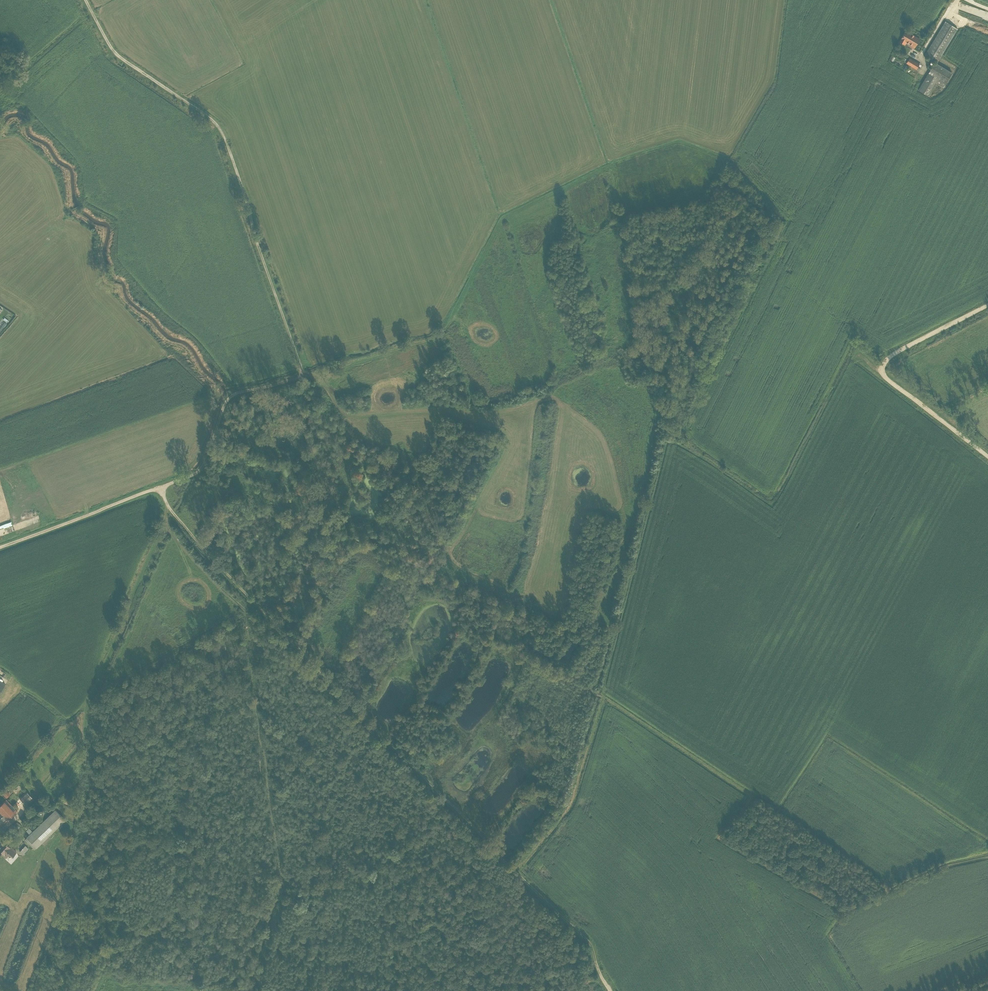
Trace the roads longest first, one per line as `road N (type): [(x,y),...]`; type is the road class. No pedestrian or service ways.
road 1 (track): [(516,873),(168,507)]
road 2 (track): [(85,0),(114,53),(220,128),(302,373)]
road 3 (track): [(987,458),(882,369),(890,357),(987,304)]
road 4 (track): [(302,373),(227,398),(203,467),(161,490)]
road 5 (track): [(161,490),(4,545)]
road 6 (track): [(610,990),(588,941),(516,873)]

